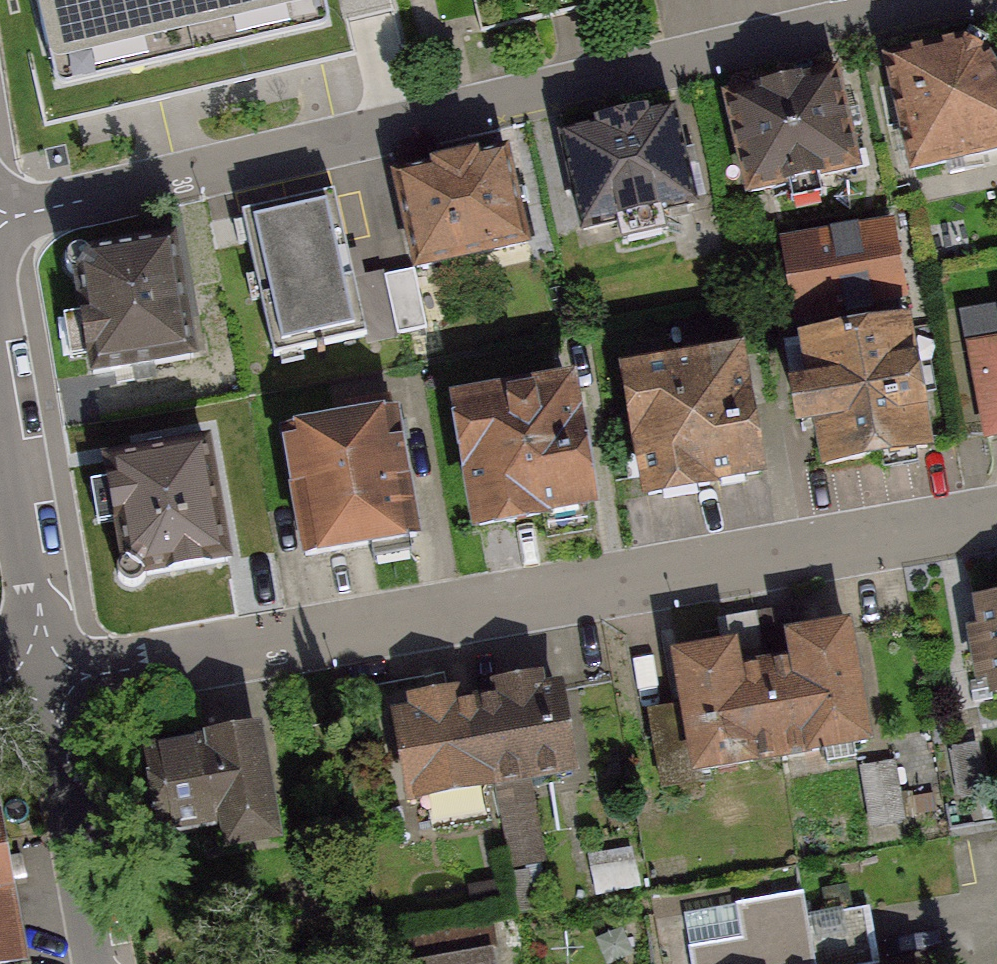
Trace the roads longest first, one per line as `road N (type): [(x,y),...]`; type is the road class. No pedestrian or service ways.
road 1 (residential): [(0,216),(948,0)]
road 2 (residential): [(996,517),(52,679)]
road 3 (residential): [(0,348),(52,679)]
road 4 (residential): [(52,679),(107,963)]

